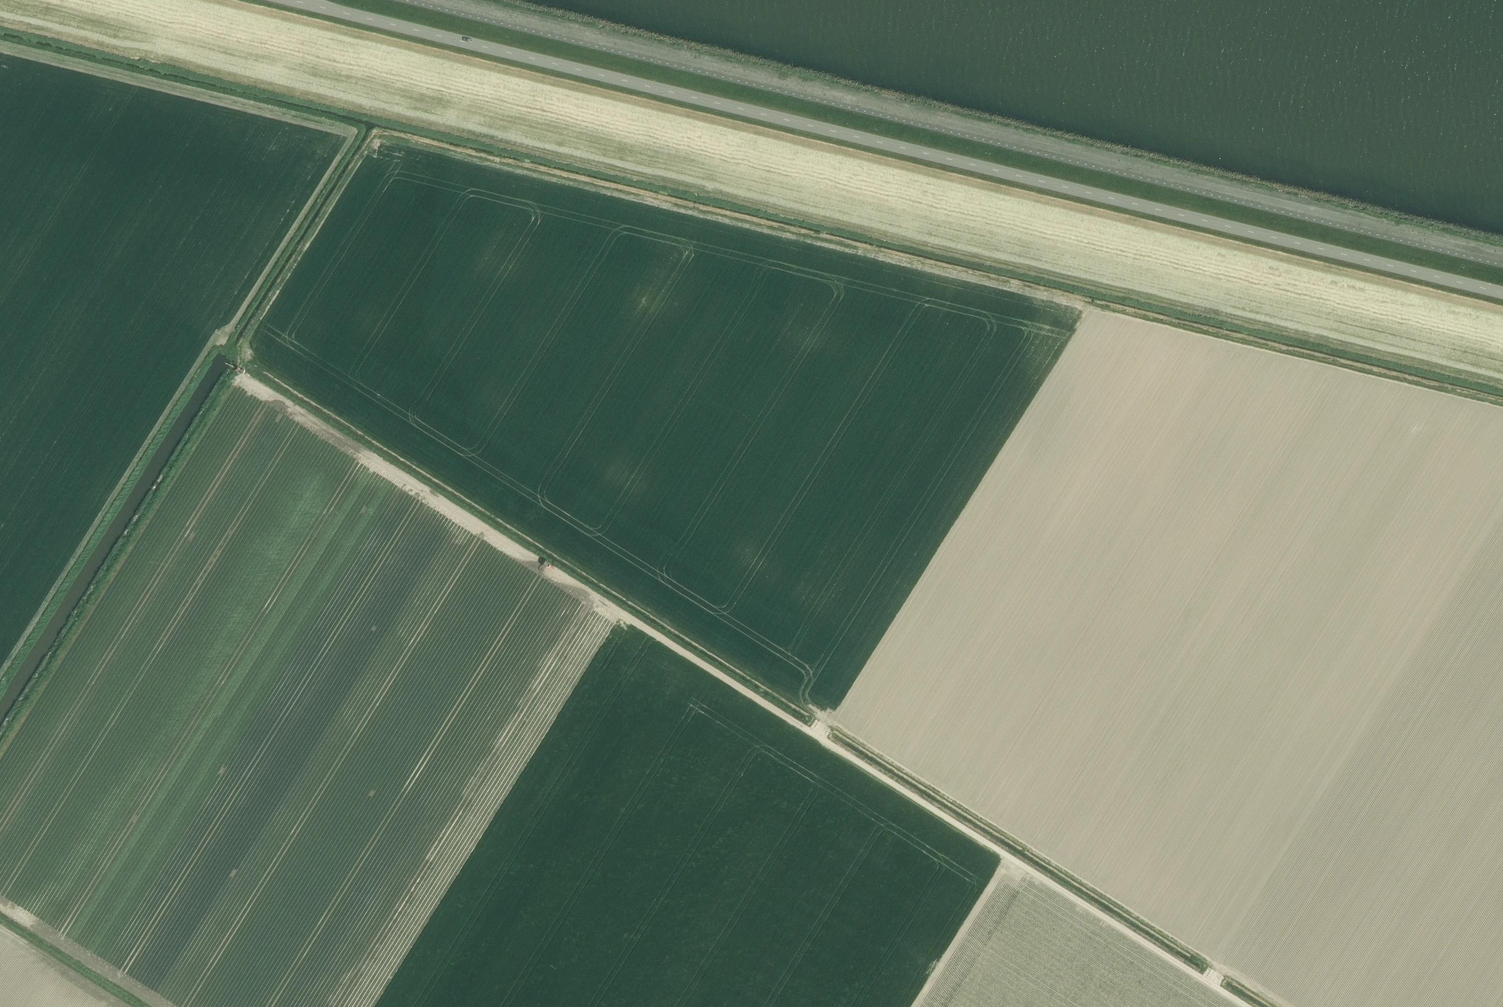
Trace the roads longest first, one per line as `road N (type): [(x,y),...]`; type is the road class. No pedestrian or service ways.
road 1 (tertiary): [(1502,293),(289,0)]

